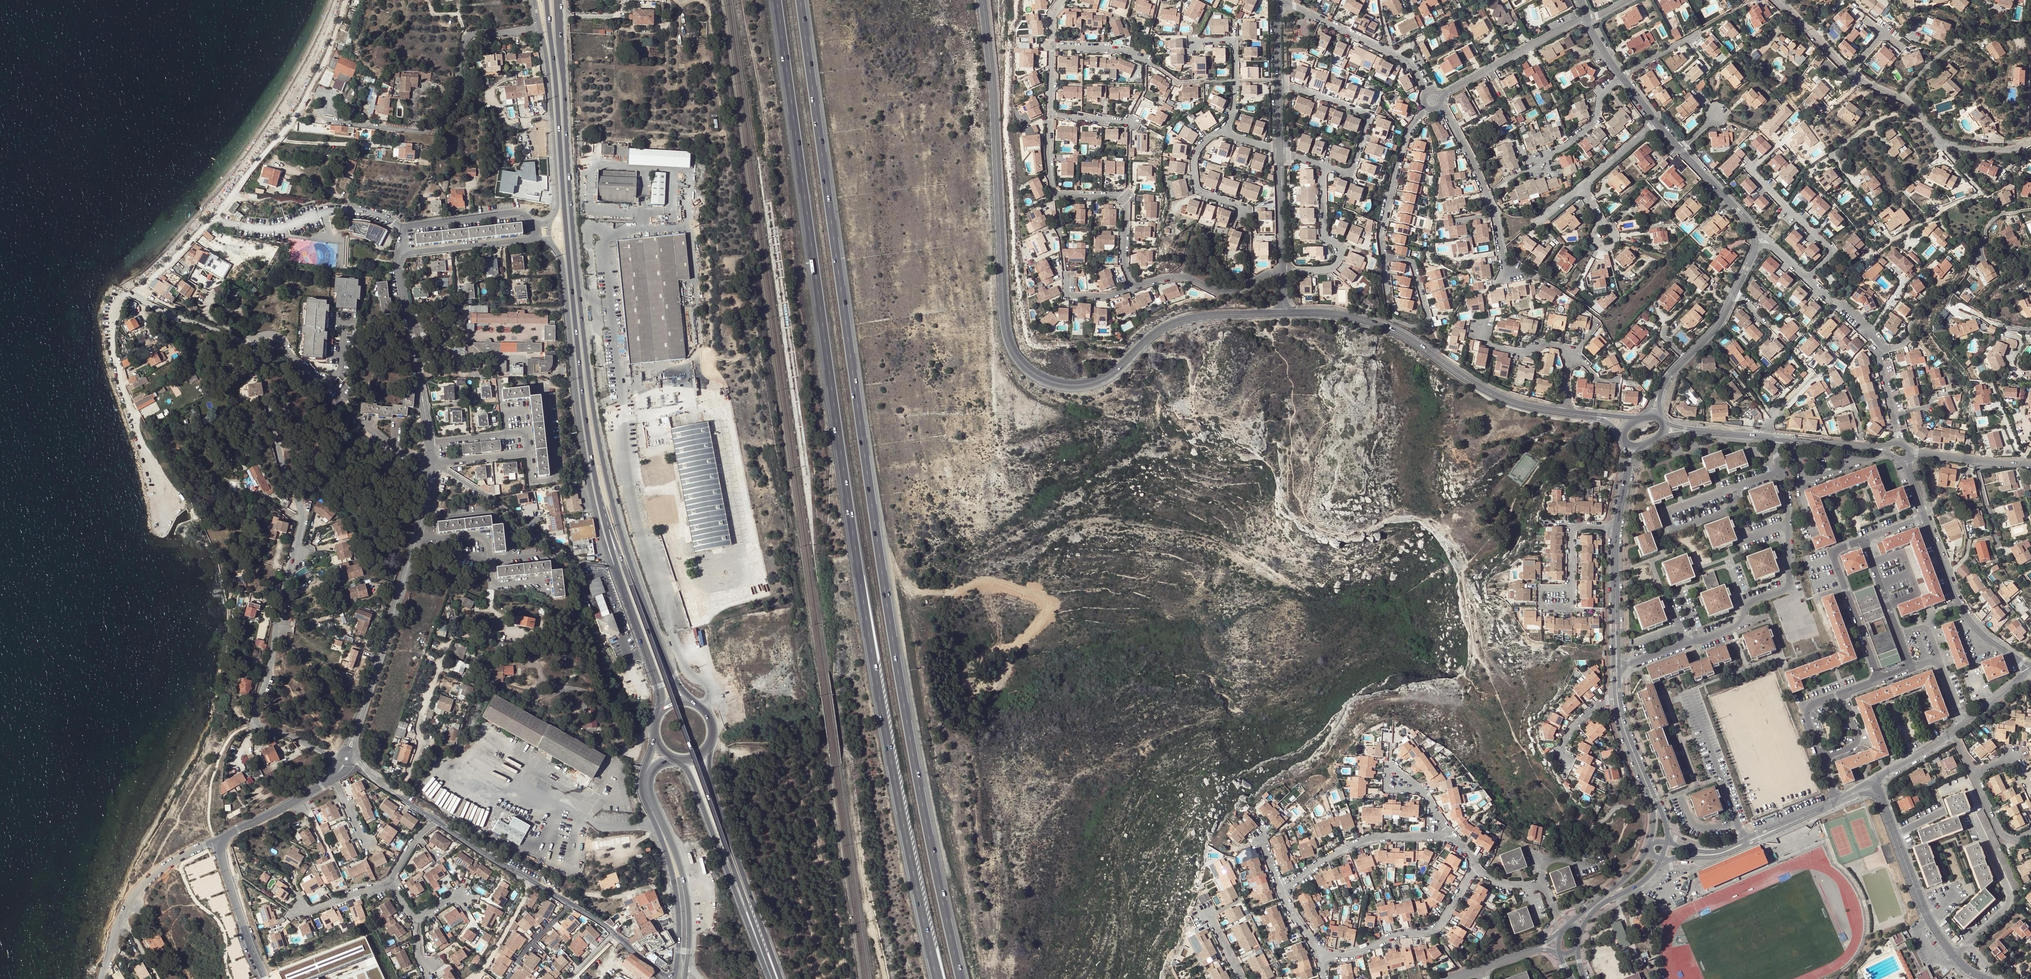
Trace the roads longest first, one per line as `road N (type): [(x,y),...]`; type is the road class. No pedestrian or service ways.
road 1 (motorway): [(961,978),(913,756),(800,0)]
road 2 (motorway): [(776,0),(880,706),(937,978)]
road 3 (primary): [(693,705),(604,464),(587,359),(557,0)]
road 4 (secondary): [(982,0),(1003,312),(1020,363),(1050,384),(1095,385),(1177,322),(1284,313)]
road 5 (unclassified): [(645,214),(640,230),(607,234),(603,244),(622,403),(618,430),(671,635),(684,668),(708,689),(701,709)]
road 6 (primary): [(594,470),(772,978)]
road 7 (residential): [(255,351),(303,518),(256,718),(342,757)]
road 8 (primary): [(549,0),(560,177),(594,470)]
road 9 (unclassified): [(550,241),(562,261),(584,465),(607,572),(633,617)]
road 10 (residential): [(1621,667),(1737,627),(1747,603),(1789,587),(1786,497),(1770,439)]
road 11 (unclassified): [(294,116),(432,131),(452,114),(465,36),(539,28)]
road 12 (residential): [(2030,139),(2008,150),(1946,144),(1909,103),(1861,79),(1776,0)]
road 13 (secondary): [(1284,313),(1375,323),(1495,395),(1567,411)]
road 14 (primary): [(780,978),(718,793),(711,736)]
road 15 (primary): [(655,737),(642,785),(680,910),(676,975)]
road 16 (primary): [(683,978),(688,908),(648,787),(655,767),(672,758)]
road 17 (primary): [(683,760),(770,978)]
road 18 (unclassified): [(405,255),(397,264),(433,463)]
road 19 (unclassified): [(417,540),(353,738)]
road 20 (unclassified): [(212,218),(241,227),(295,227),(354,209),(406,229)]
road 21 (residential): [(1227,132),(1199,148),(1196,185),(1249,215),(1248,285)]
road 22 (unclassified): [(539,28),(558,203),(551,221)]
road 23 (residential): [(1051,46),(1124,51),(1183,83),(1235,82)]
road 24 (residential): [(1440,107),(1496,213),(1503,262),(1515,280)]
road 25 (unclassified): [(101,978),(139,887),(217,841)]
road 26 (tertiary): [(1925,519),(1964,613),(2030,670)]
road 27 (residential): [(1451,836),(1378,837),(1281,889)]
road 28 (secondary): [(1667,840),(1622,697),(1621,667)]
road 29 (residential): [(1280,0),(1406,61),(1429,93)]
road 30 (residential): [(1280,81),(1368,117),(1352,169),(1325,166)]
road 31 (residential): [(1954,956),(1927,913),(1881,800)]
road 32 (unclassified): [(401,796),(451,633)]
road 33 (residential): [(1954,956),(2010,900),(1974,817)]
road 34 (residential): [(1879,680),(1832,553),(1863,542)]
road 35 (residential): [(1440,95),(1572,20),(1587,19)]
road 36 (residential): [(1325,166),(1323,234),(1340,249),(1337,263),(1283,271)]
road 37 (unclassified): [(564,554),(433,463)]
road 38 (residential): [(250,340),(278,336),(327,381),(342,366),(345,323)]
road 39 (residential): [(1936,657),(1924,628),(1899,635),(1863,542)]
road 40 (residential): [(1427,107),(1408,134),(1382,255)]
road 41 (residential): [(1056,195),(1125,203),(1123,257),(1133,287)]
road 42 (primary): [(594,470),(633,617)]
road 43 (secondary): [(1613,699),(1654,814),(1648,843)]
road 44 (residential): [(217,841),(265,978)]
road 45 (tertiary): [(1660,862),(1715,858),(1794,822)]
road 46 (residential): [(1622,77),(1603,94),(1594,122),(1528,169)]
road 47 (residential): [(1773,247),(1873,336)]
road 48 (unclassified): [(405,255),(538,240)]
road 49 (tertiary): [(1794,822),(1720,851),(1667,840)]
road 50 (unclassified): [(532,224),(520,212),(406,229)]
road 51 (residential): [(135,296),(255,351)]
road 52 (unclassified): [(217,841),(333,778)]
road 53 (residential): [(1908,450),(2030,465)]
road 54 (unclassified): [(128,398),(114,307),(119,294),(135,296)]
road 55 (residential): [(1660,388),(1718,325),(1734,293)]
road 56 (residential): [(423,520),(493,513),(508,528),(511,557)]
road 57 (residential): [(1133,287),(1172,276),(1219,292),(1248,285)]

